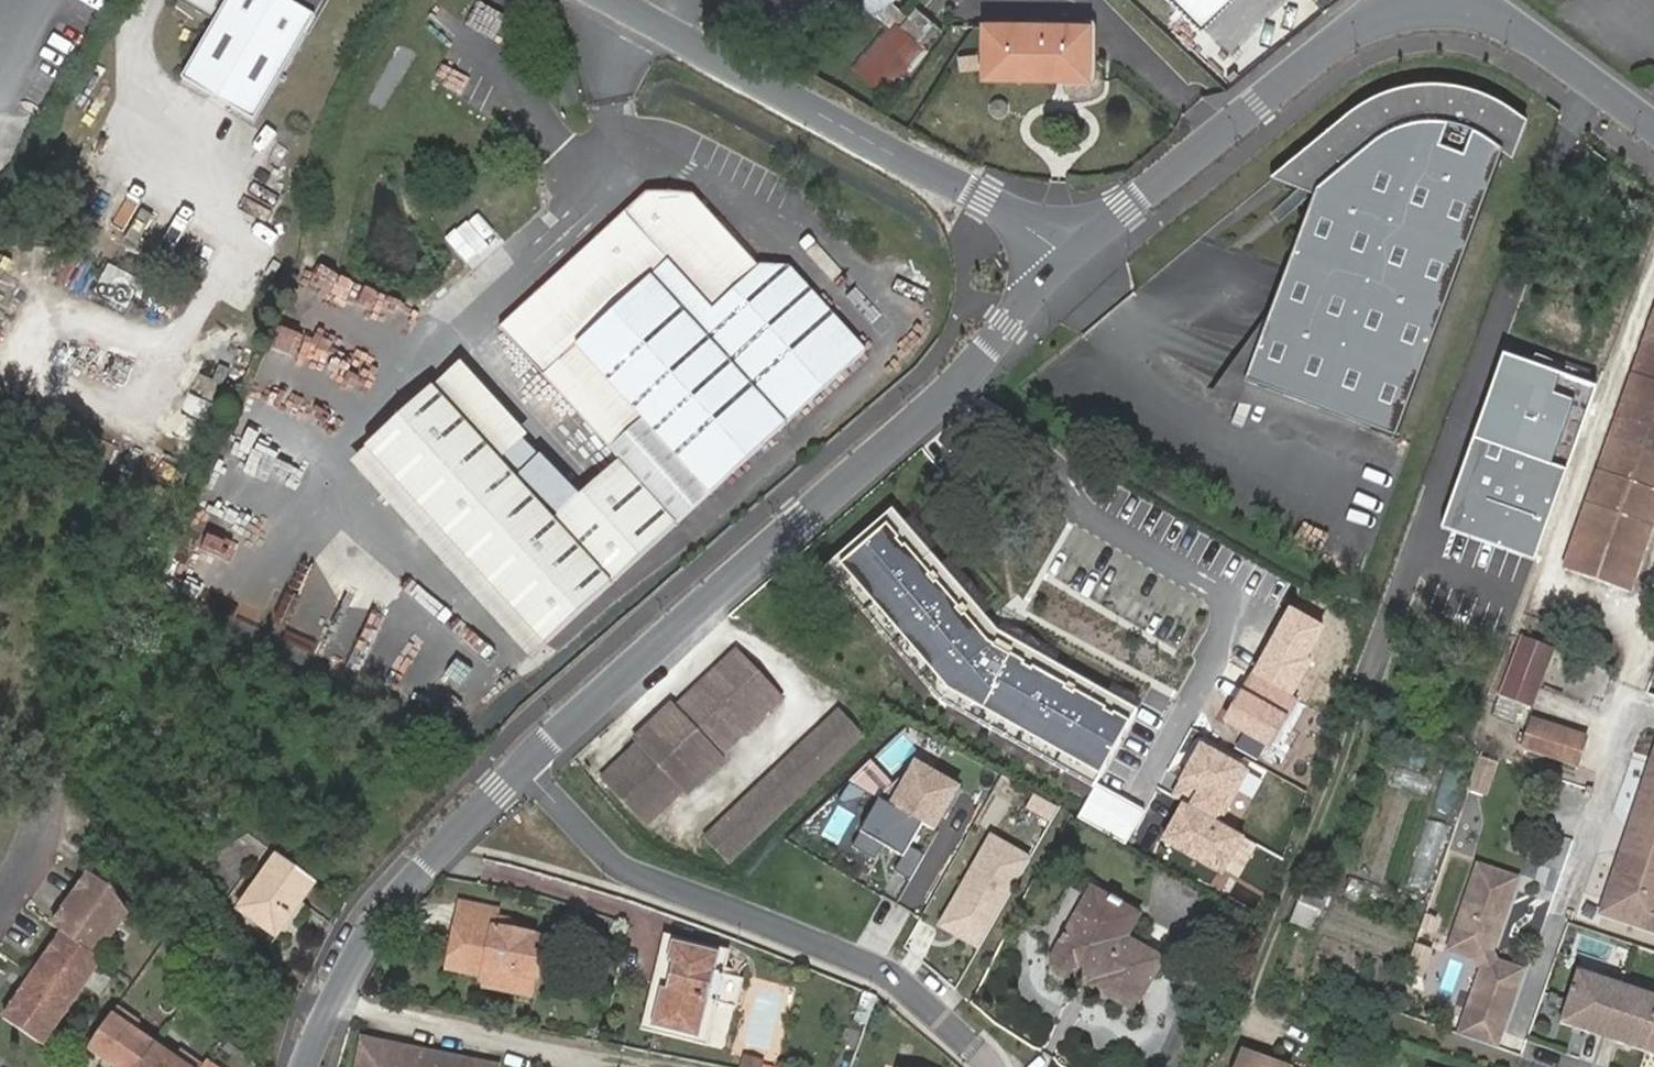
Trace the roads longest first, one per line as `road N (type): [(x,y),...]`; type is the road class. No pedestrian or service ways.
road 1 (residential): [(525,766),(1072,258)]
road 2 (residential): [(525,766),(621,870),(868,964),(991,1066)]
road 3 (unclassified): [(1072,258),(985,198),(609,0)]
road 4 (residential): [(1072,258),(1355,28),(1407,0)]
road 5 (residential): [(307,1066),(379,921),(525,766)]
road 6 (residential): [(1653,127),(1523,35),(1455,0)]
road 7 (residential): [(61,786),(0,915)]

